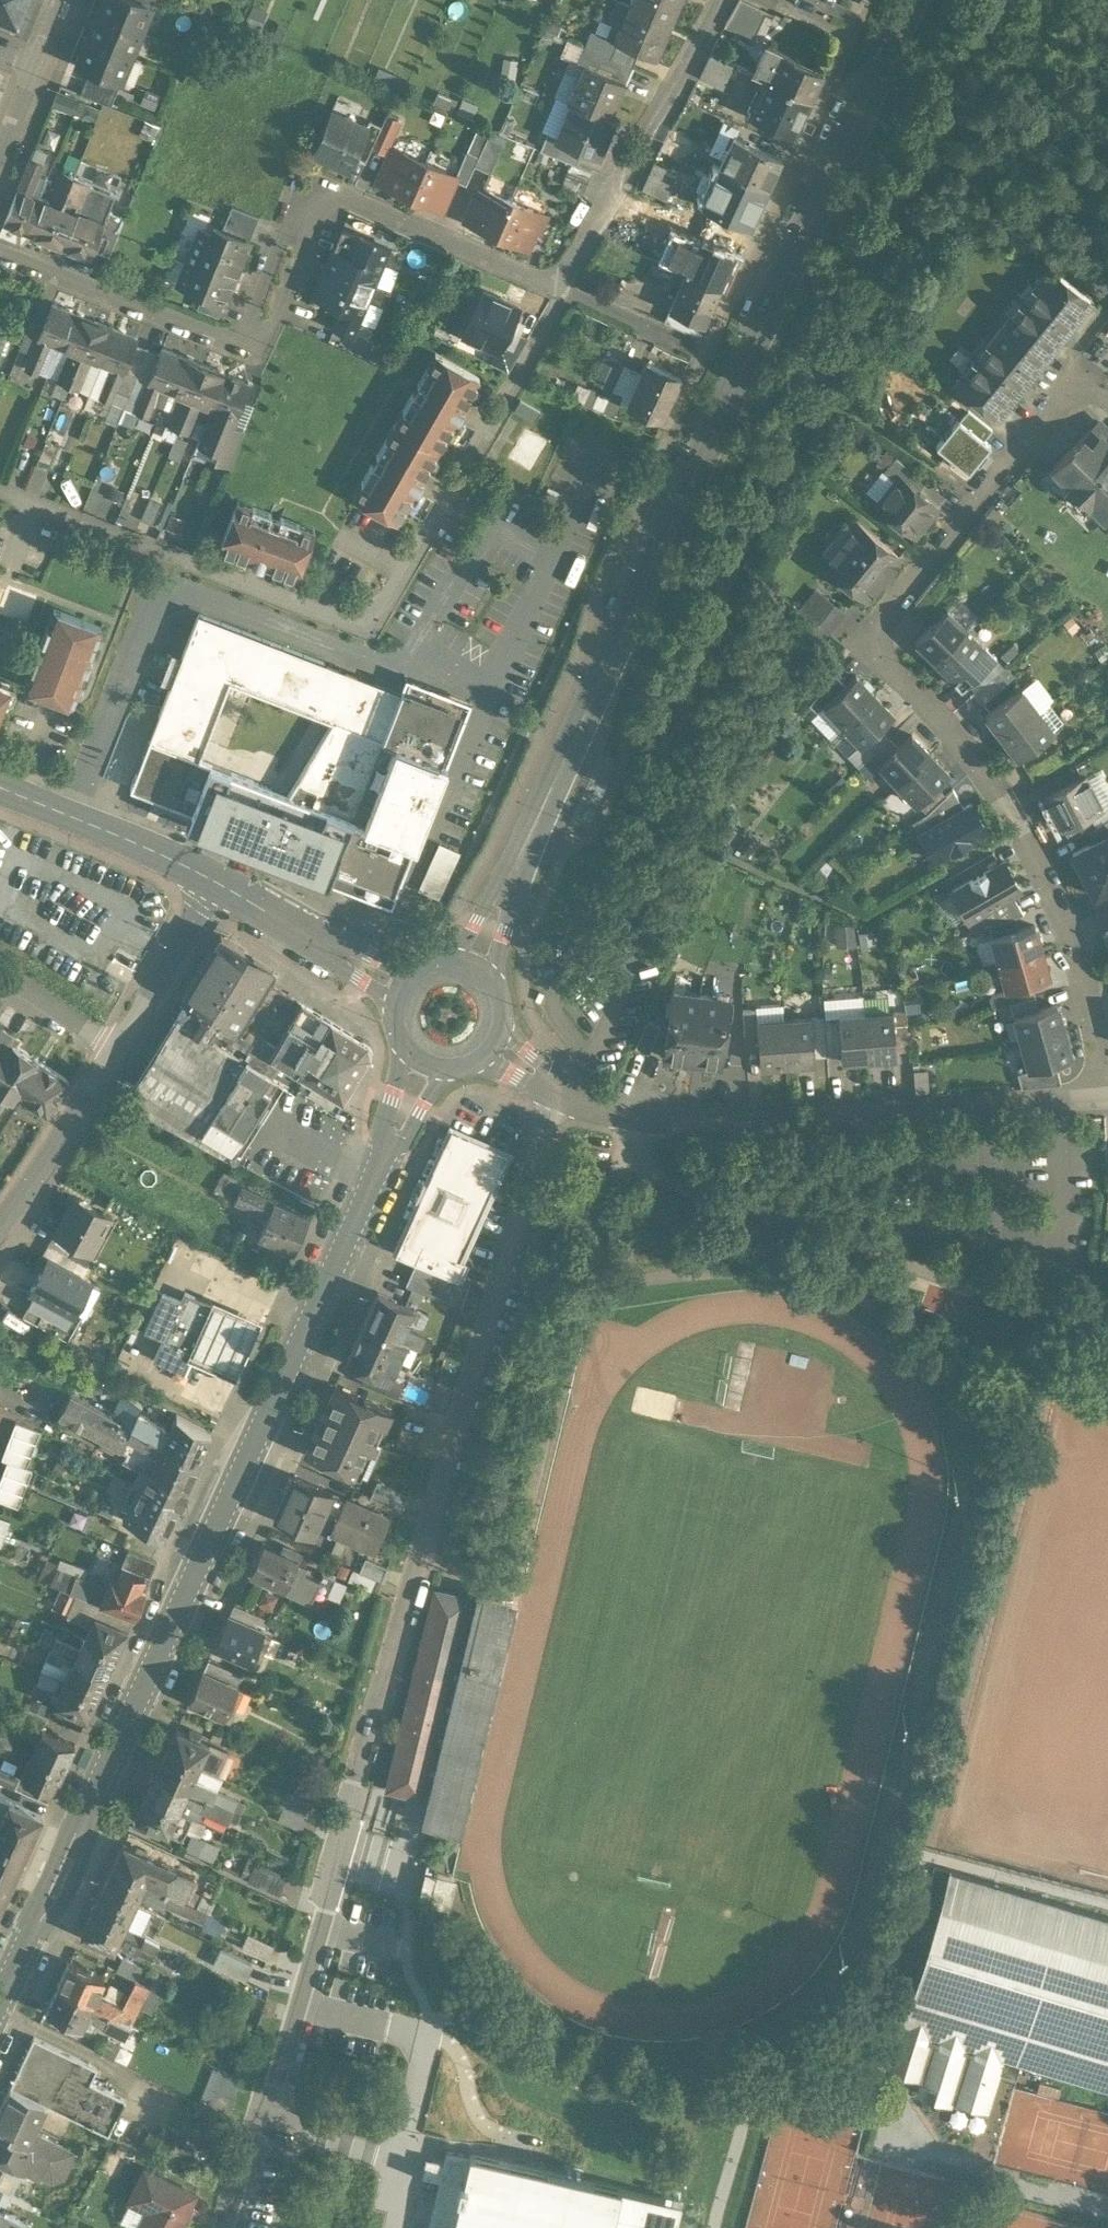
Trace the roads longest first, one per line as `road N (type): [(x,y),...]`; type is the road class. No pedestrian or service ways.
road 1 (residential): [(225,2227),(298,2007),(525,1196),(563,1092)]
road 2 (secondary): [(468,977),(912,0)]
road 3 (secondary): [(0,2001),(426,1059)]
road 4 (track): [(990,0),(702,650),(604,953)]
road 5 (residential): [(1098,1097),(1094,1018),(1044,877),(948,726),(867,642),(1081,378),(1107,401)]
road 6 (residential): [(0,490),(368,630),(562,293)]
road 7 (residential): [(562,293),(316,184),(245,349),(0,249)]
road 8 (residential): [(1098,1097),(627,1124),(563,1092)]
road 9 (track): [(1107,1331),(712,1194),(631,1156),(627,1124)]
road 10 (residential): [(562,293),(728,0)]
road 11 (residential): [(217,884),(0,788)]
road 12 (residential): [(409,993),(217,884)]
road 13 (residential): [(119,1040),(0,1216)]
road 14 (residential): [(217,884),(119,1040)]
road 15 (residential): [(0,967),(119,1040)]

